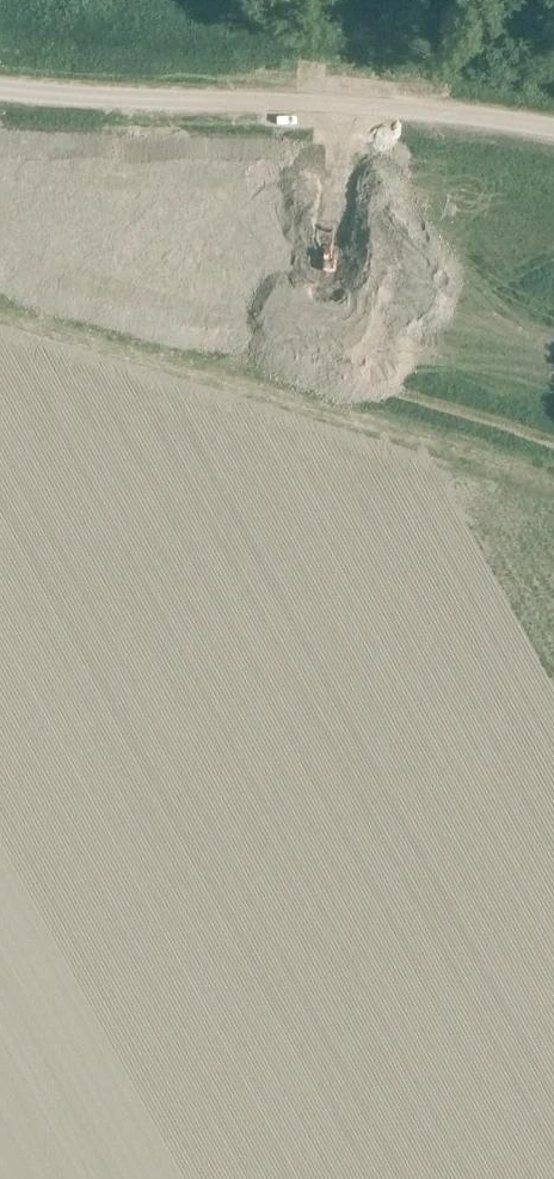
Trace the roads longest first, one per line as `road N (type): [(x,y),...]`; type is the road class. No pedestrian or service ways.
road 1 (unclassified): [(553,130),(457,111),(0,87)]

